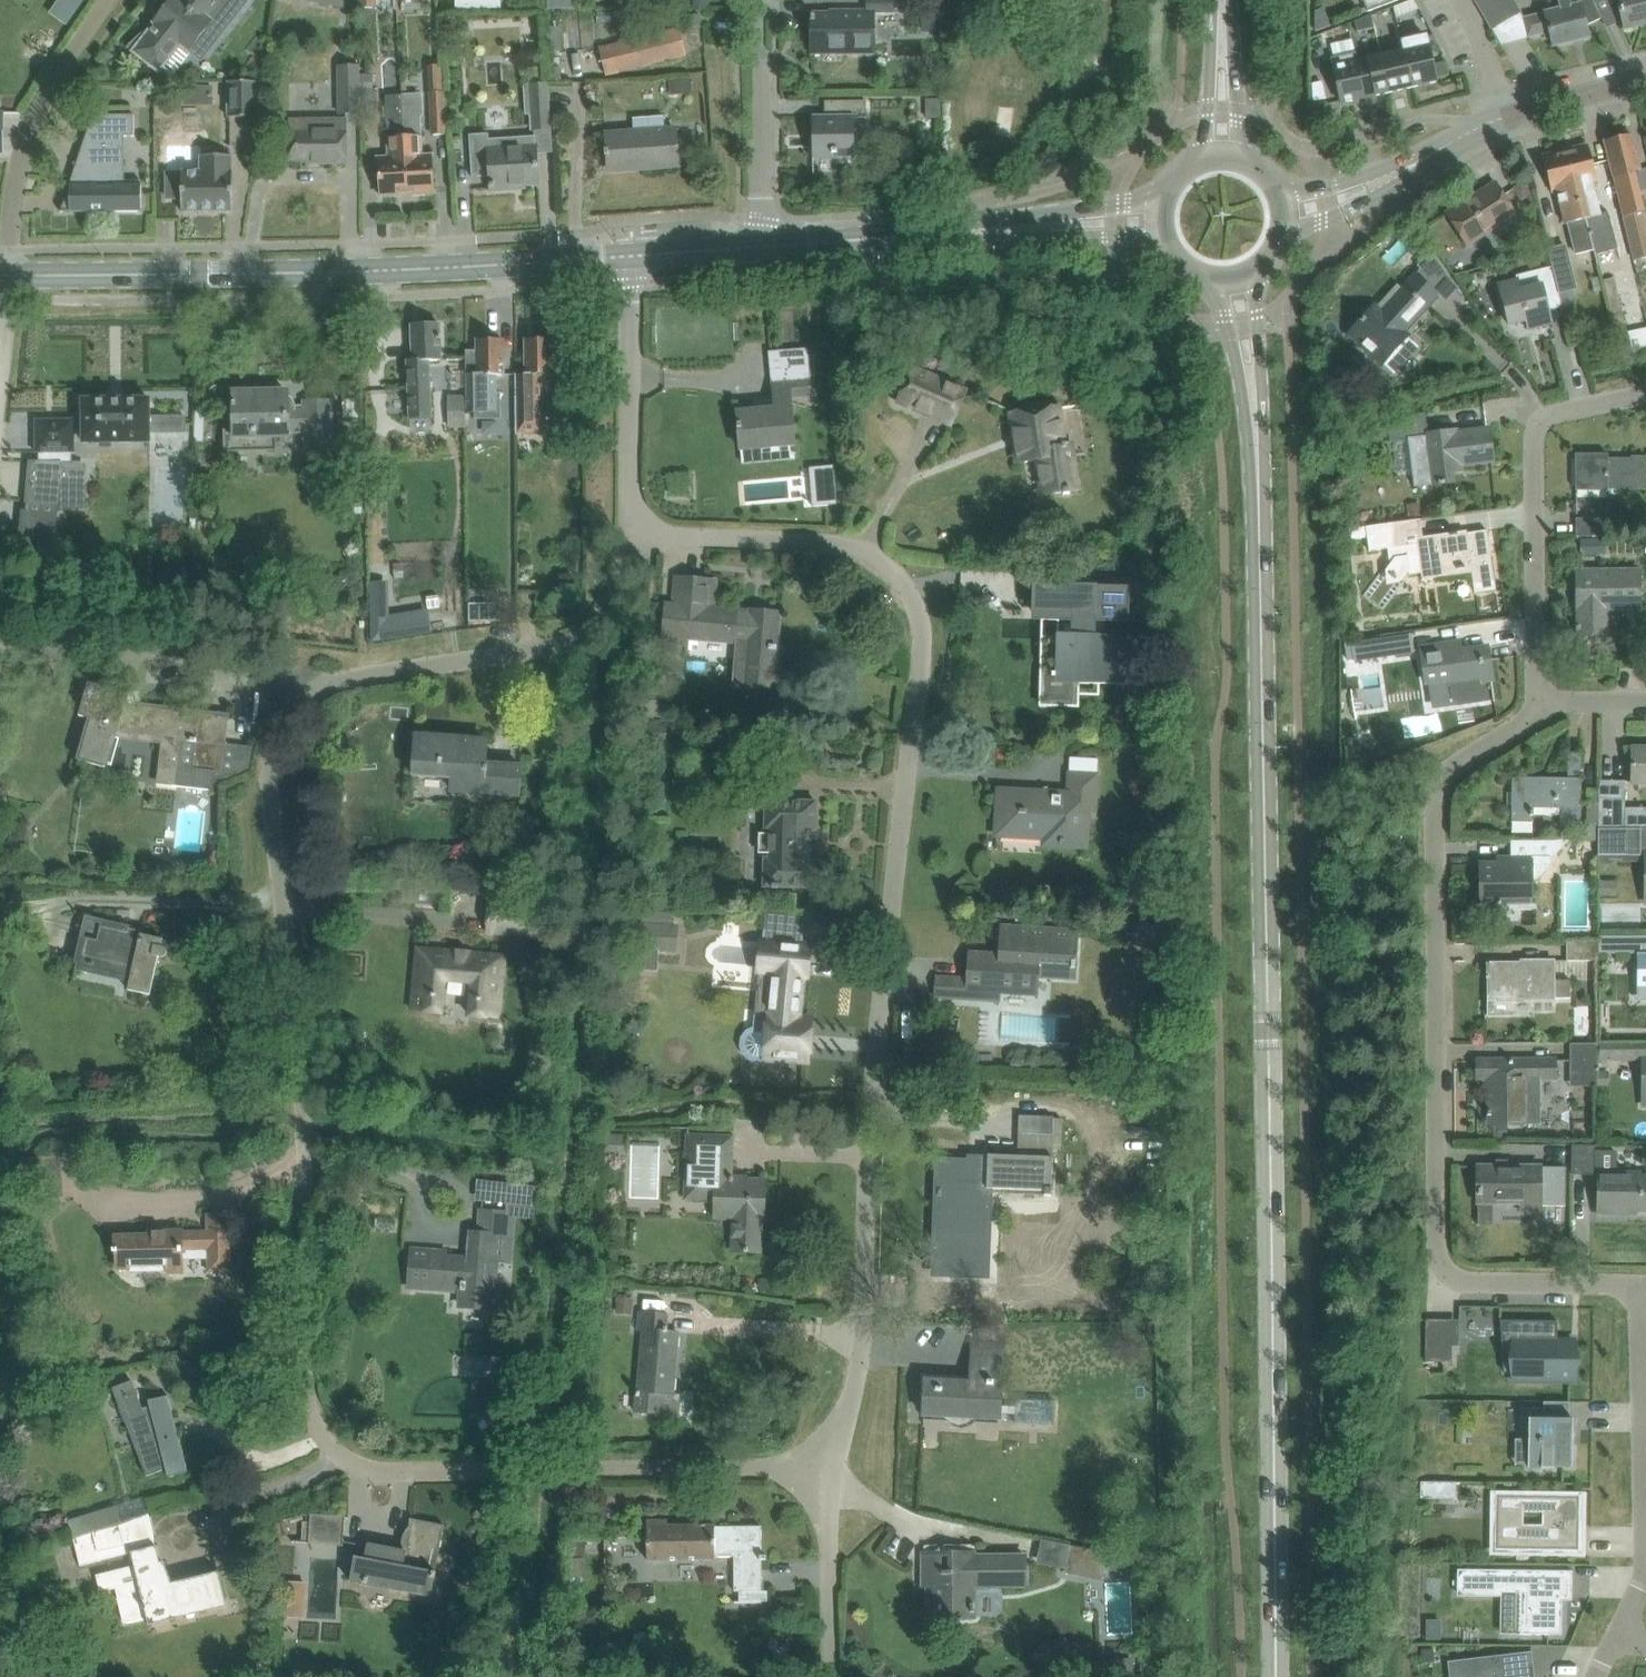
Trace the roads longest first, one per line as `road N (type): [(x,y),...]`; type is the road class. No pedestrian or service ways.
road 1 (residential): [(837,1478),(368,1463),(338,1453),(307,1388),(285,730),(306,690),(575,627),(641,541)]
road 2 (residential): [(837,1478),(927,672),(920,624),(902,588),(878,563),(850,553),(641,541)]
road 3 (secondary): [(1278,1589),(1259,535)]
road 4 (residential): [(1537,700),(1528,717),(1444,769),(1434,789),(1438,1261),(1466,1282),(1640,1286)]
road 5 (tertiary): [(638,256),(10,277)]
road 6 (tertiary): [(1160,221),(768,251)]
road 7 (residential): [(1645,394),(1573,407),(1548,422),(1538,446),(1537,700)]
road 8 (residential): [(1618,1634),(1645,1577),(1640,1286)]
road 9 (residential): [(10,277),(22,158),(62,66),(110,0)]
road 10 (residential): [(641,541),(638,256)]
road 11 (secondary): [(1259,535),(1265,498),(1258,271)]
road 12 (secondary): [(1208,279),(1238,368),(1259,535)]
road 13 (residential): [(768,251),(763,0)]
road 14 (tertiary): [(1275,254),(1308,225),(1358,209),(1475,129)]
road 15 (tertiary): [(1475,129),(1336,184),(1306,188),(1266,170)]
road 16 (residential): [(835,1676),(837,1478)]
road 17 (secondary): [(1247,159),(1233,0)]
road 18 (secondary): [(1214,0),(1204,157)]
road 19 (tertiary): [(1645,82),(1505,118)]
road 20 (tertiary): [(768,251),(638,256)]
road 21 (residential): [(1505,118),(1482,44),(1457,0)]

